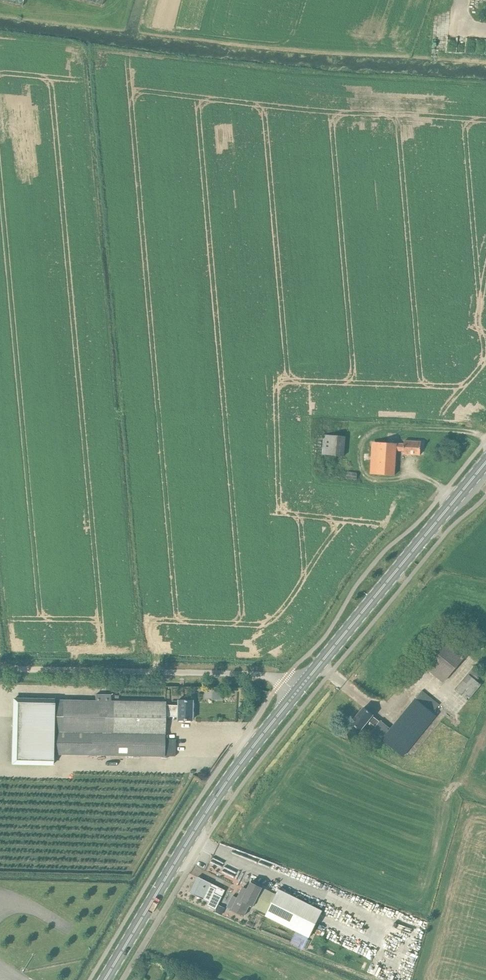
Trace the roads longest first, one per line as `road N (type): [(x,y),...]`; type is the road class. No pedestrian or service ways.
road 1 (secondary): [(104,979),(216,797),(297,692)]
road 2 (unclassified): [(0,669),(254,674),(297,692)]
road 3 (secondary): [(320,664),(485,462)]

